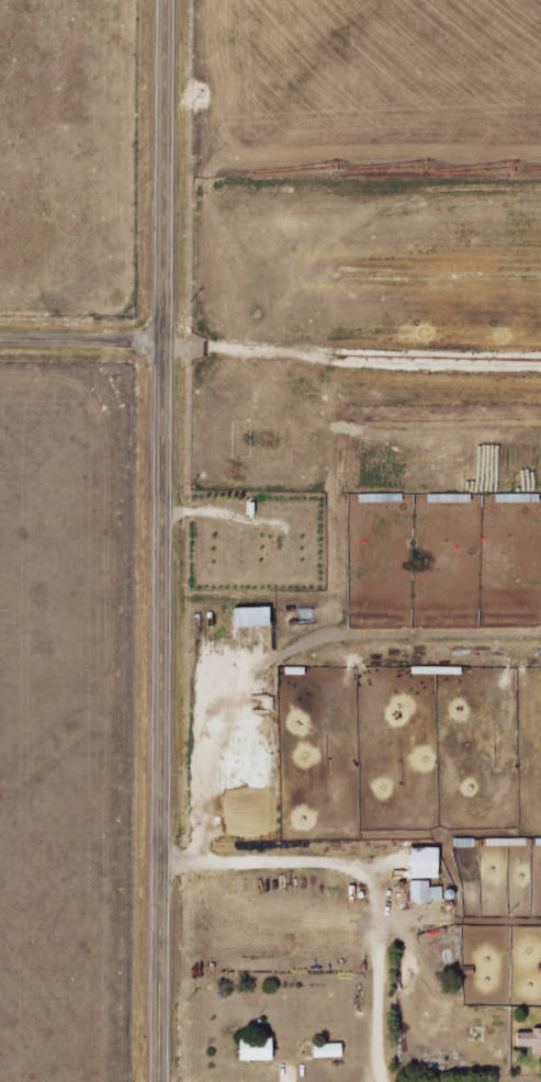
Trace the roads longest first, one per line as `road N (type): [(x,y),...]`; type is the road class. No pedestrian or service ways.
road 1 (secondary): [(161,1081),(166,0)]
road 2 (residential): [(165,339),(0,338)]

